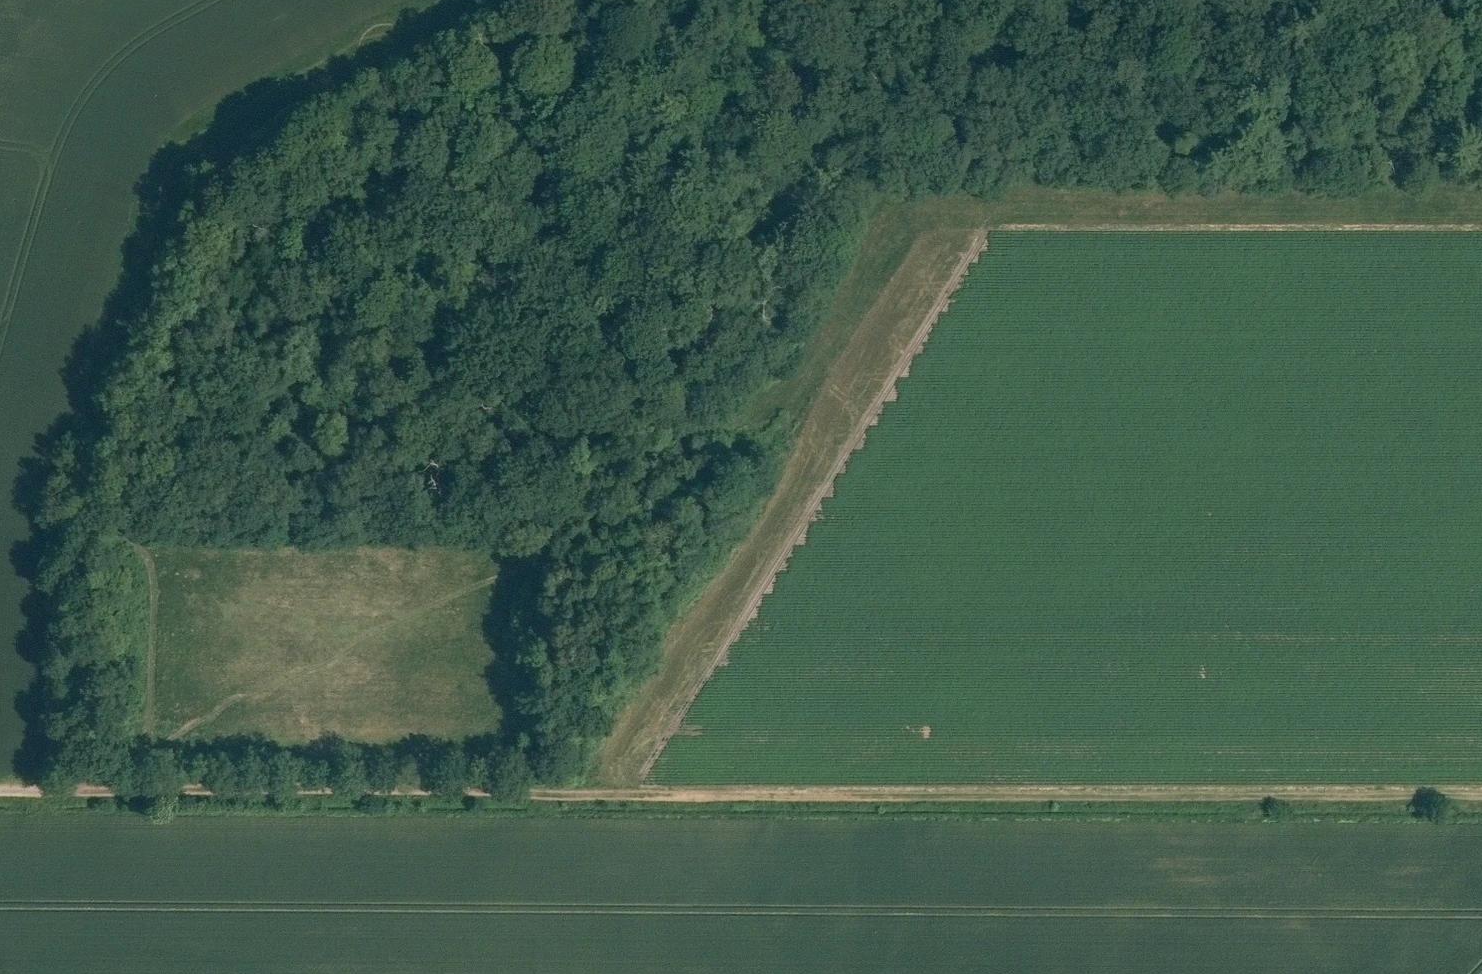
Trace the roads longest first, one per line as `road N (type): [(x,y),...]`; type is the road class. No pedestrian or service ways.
road 1 (track): [(520,793),(1481,798)]
road 2 (track): [(520,793),(135,793)]
road 3 (track): [(135,793),(0,792)]

